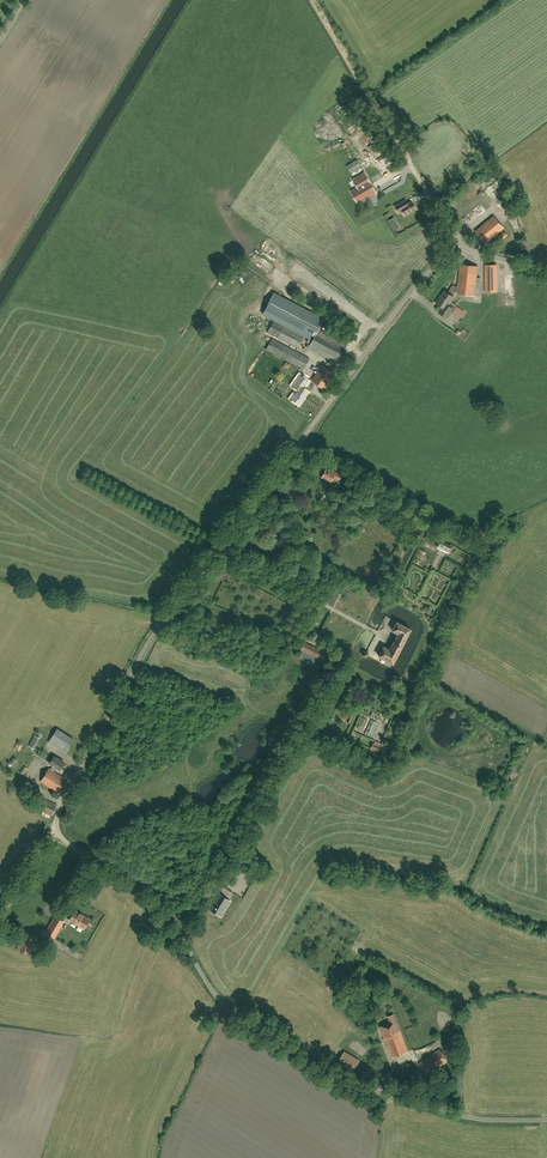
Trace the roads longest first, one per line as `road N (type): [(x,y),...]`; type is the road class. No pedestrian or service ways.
road 1 (unclassified): [(546,1120),(471,1118),(382,1095),(230,1013),(162,902),(68,844),(57,821),(145,640),(397,311),(459,246)]
road 2 (track): [(312,0),(409,161)]
road 3 (track): [(308,596),(286,633),(398,694)]

